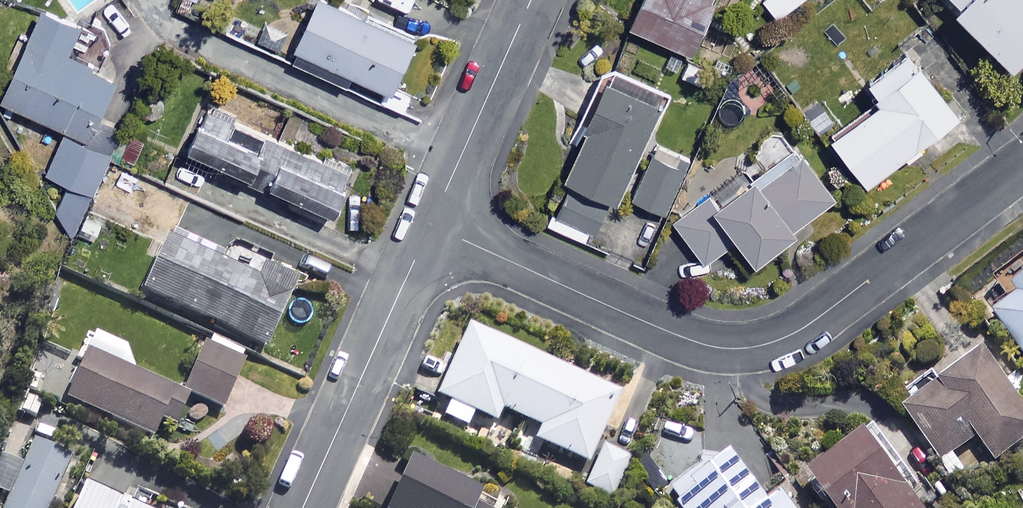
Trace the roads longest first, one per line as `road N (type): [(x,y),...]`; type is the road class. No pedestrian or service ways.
road 1 (residential): [(432,225),(637,319),(729,349),(762,346),(822,317),(1022,164)]
road 2 (residential): [(432,225),(303,507)]
road 3 (residential): [(532,0),(432,225)]

